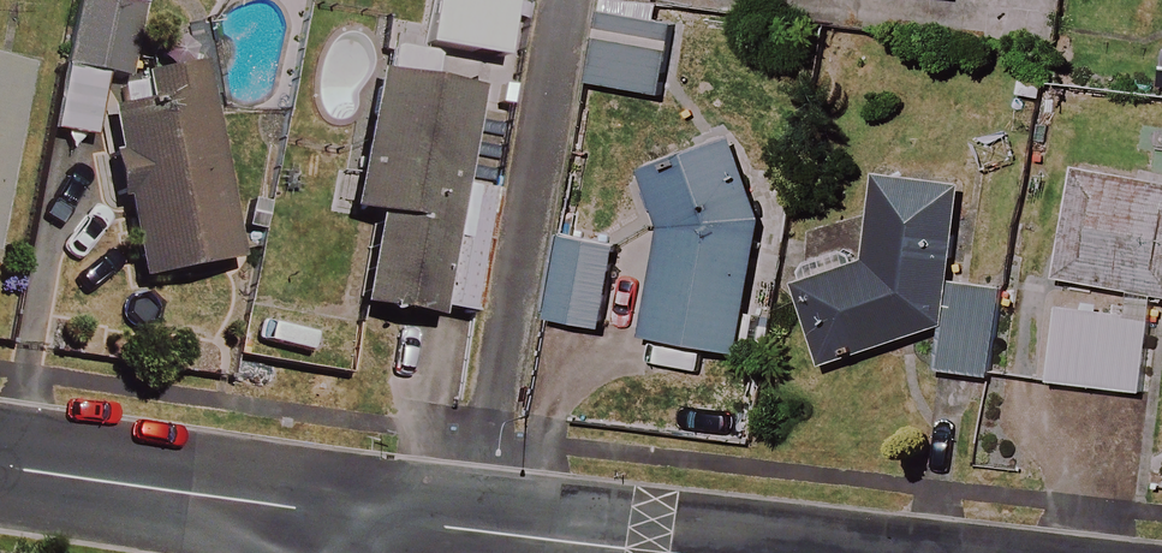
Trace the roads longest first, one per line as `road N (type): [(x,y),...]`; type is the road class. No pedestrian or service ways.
road 1 (residential): [(0,465),(375,519)]
road 2 (residential): [(375,519),(638,552)]

